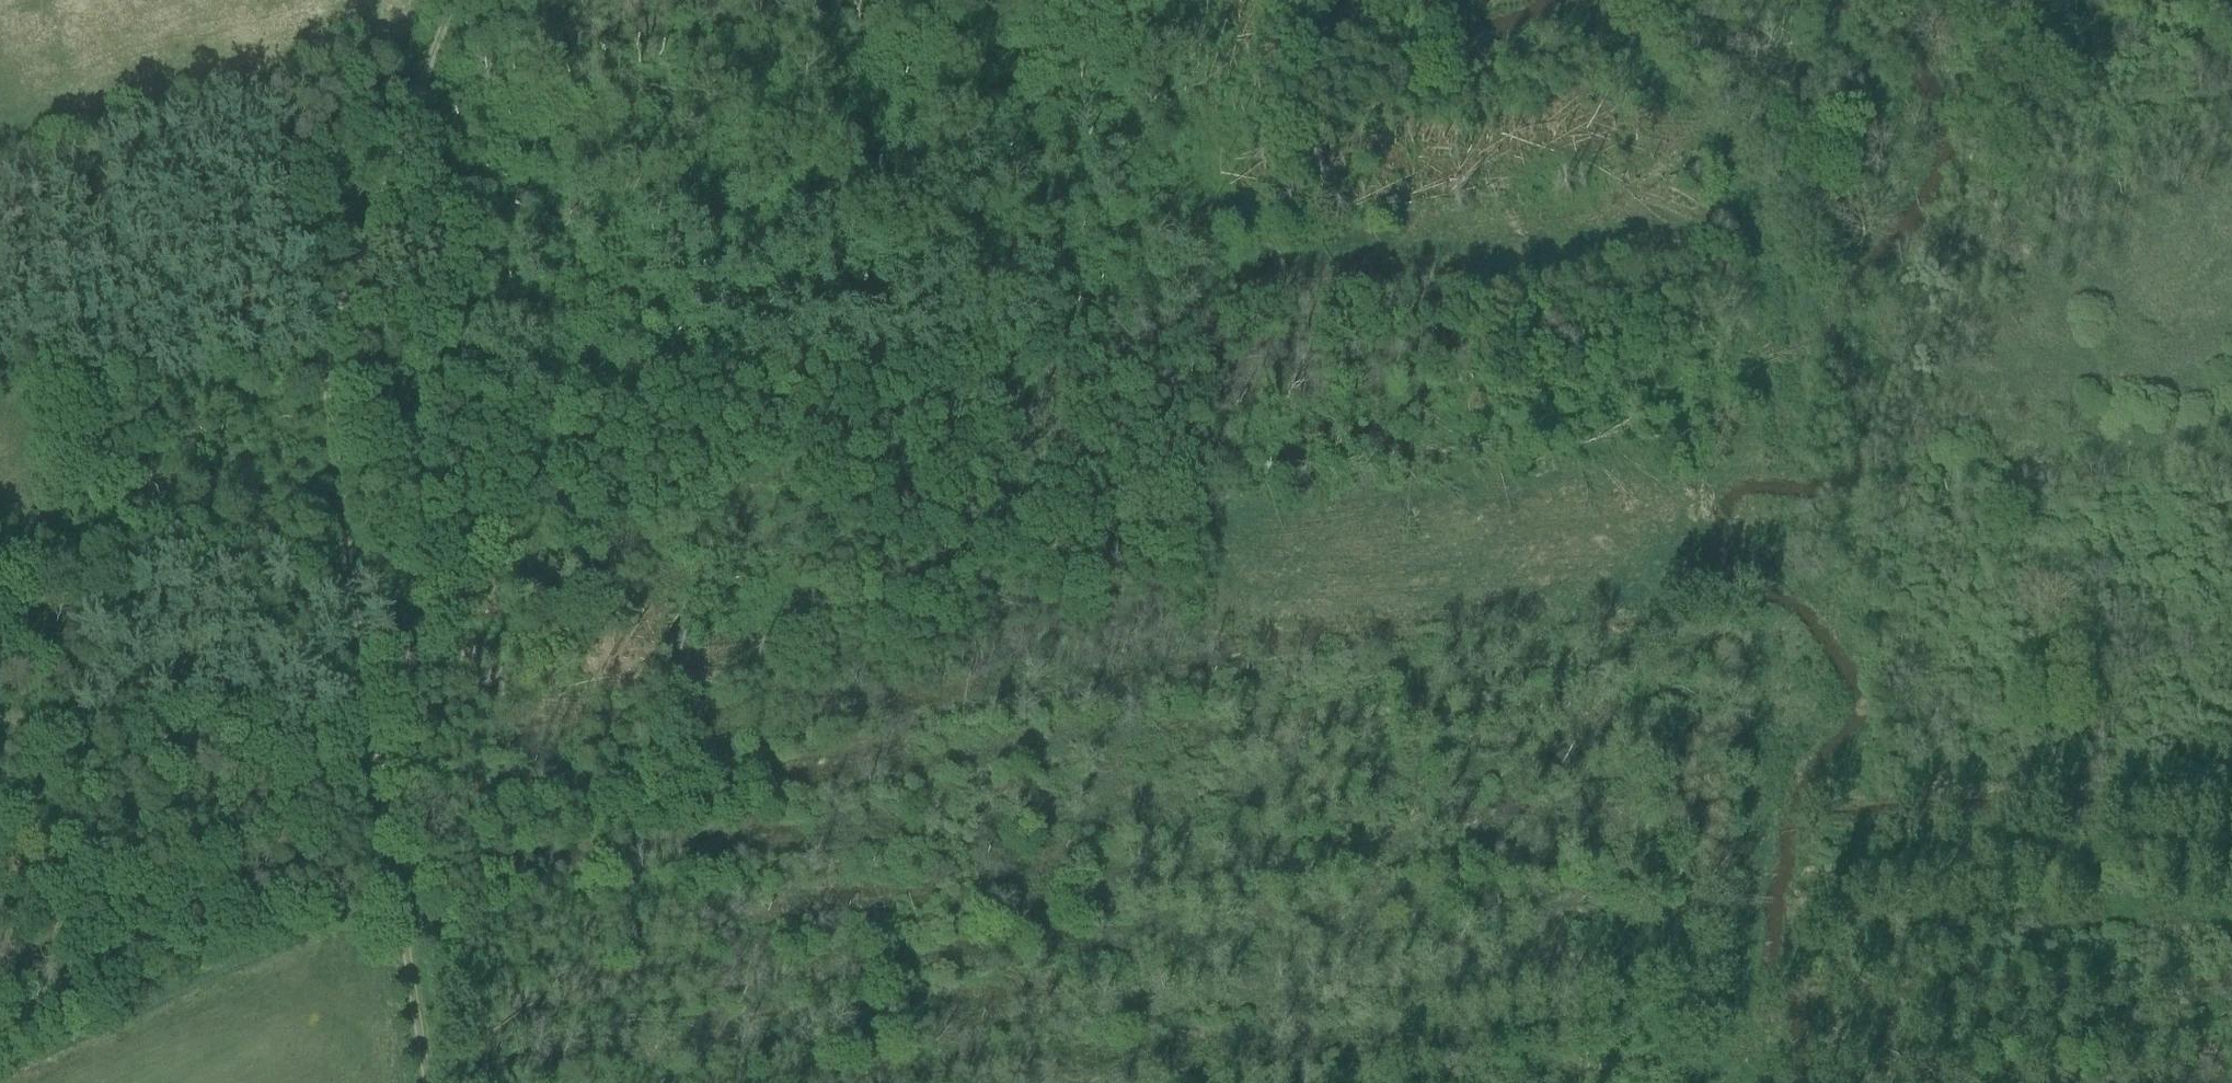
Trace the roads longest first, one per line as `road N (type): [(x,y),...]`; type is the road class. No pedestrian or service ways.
road 1 (track): [(429,1082),(349,591),(323,366),(452,0)]
road 2 (track): [(2231,810),(1809,815)]
road 3 (track): [(374,751),(241,731),(0,717)]

